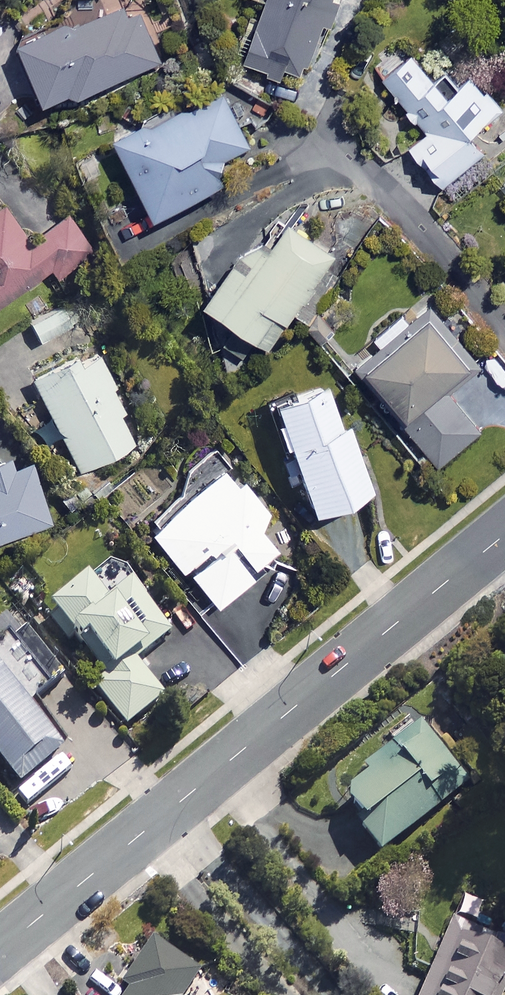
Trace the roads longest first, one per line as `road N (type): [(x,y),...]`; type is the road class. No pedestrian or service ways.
road 1 (tertiary): [(0,951),(504,535)]

